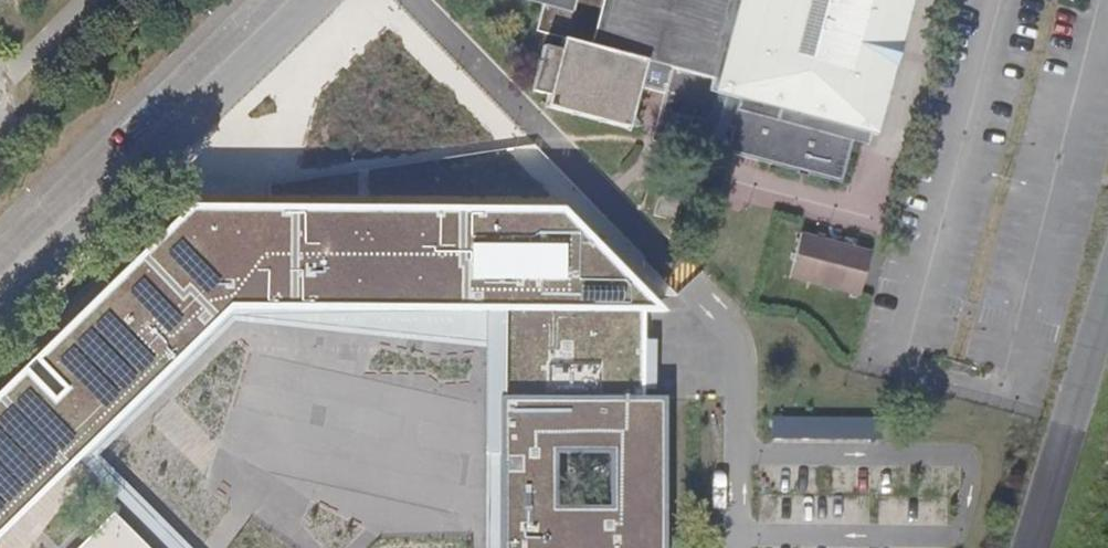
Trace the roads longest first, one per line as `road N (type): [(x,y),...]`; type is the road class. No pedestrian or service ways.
road 1 (residential): [(0,292),(308,0)]

